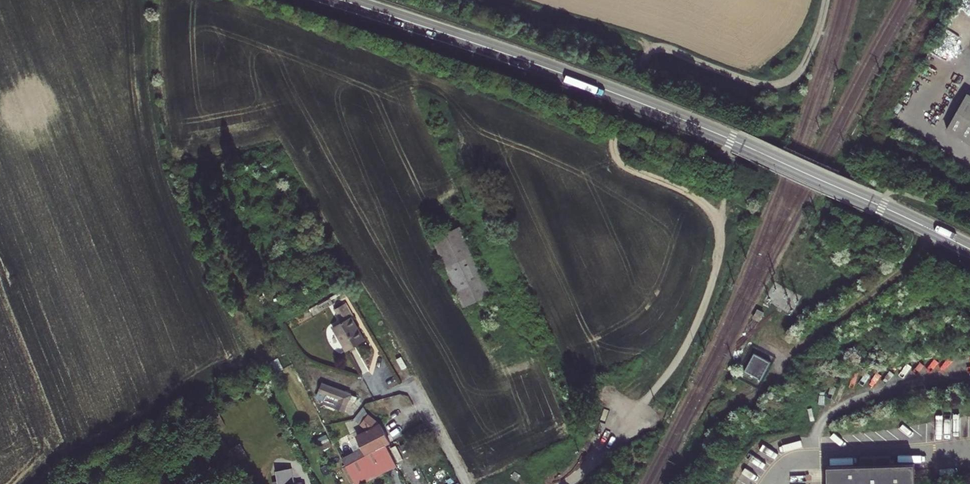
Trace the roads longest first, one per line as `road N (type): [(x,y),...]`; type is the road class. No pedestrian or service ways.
road 1 (secondary): [(343,0),(656,109),(969,249)]
road 2 (track): [(826,0),(803,68),(778,85),(666,50),(646,53),(615,132),(615,155),(708,209),(719,244),(693,330),(645,402)]
road 3 (residential): [(284,331),(299,363),(384,395),(414,390),(467,483)]
road 4 (track): [(936,232),(785,365)]
road 5 (track): [(504,0),(653,49)]

